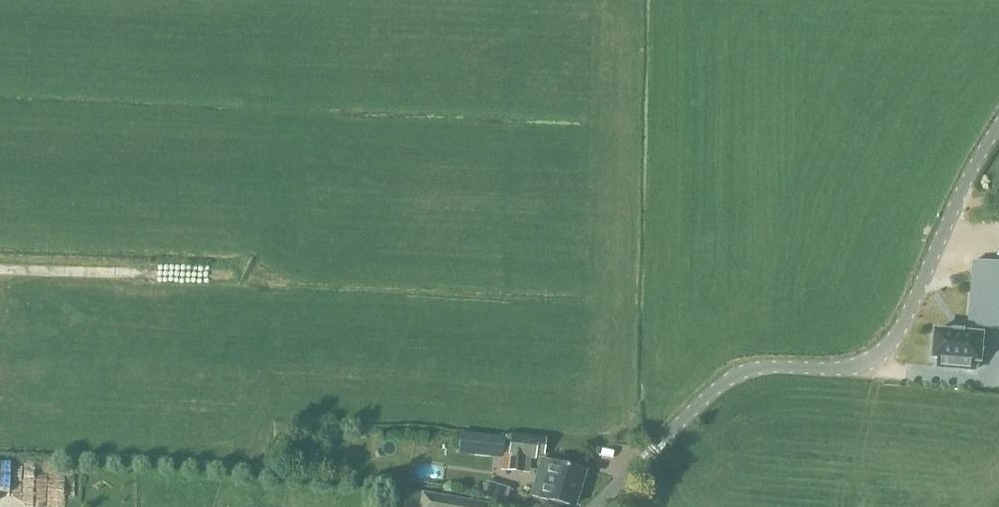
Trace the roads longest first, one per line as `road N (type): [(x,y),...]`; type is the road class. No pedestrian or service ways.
road 1 (unclassified): [(656,448),(742,373),(848,368),(877,359),(912,307),(998,123)]

